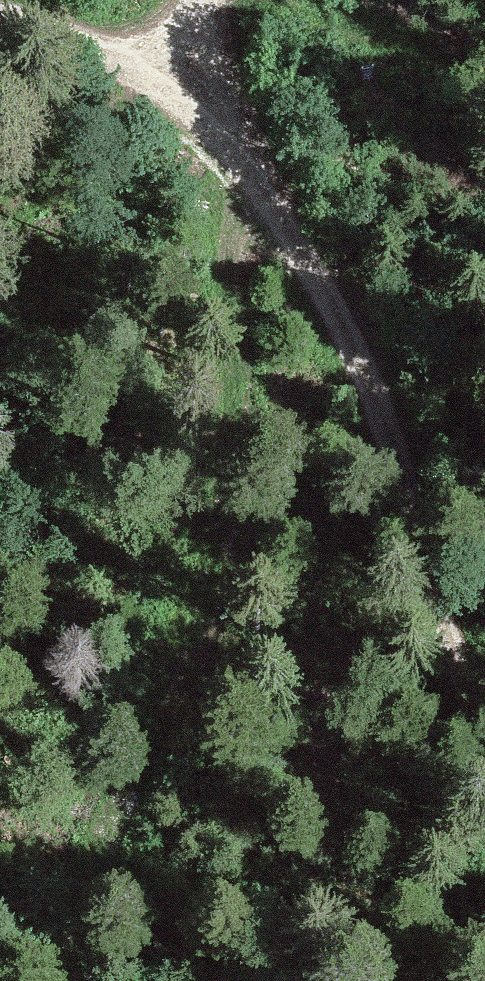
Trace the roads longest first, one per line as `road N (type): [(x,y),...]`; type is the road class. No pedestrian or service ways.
road 1 (track): [(221,97),(245,357),(244,454),(194,644),(105,838),(84,933),(83,980)]
road 2 (track): [(0,25),(115,51),(221,97),(321,276),(393,434),(484,711)]

